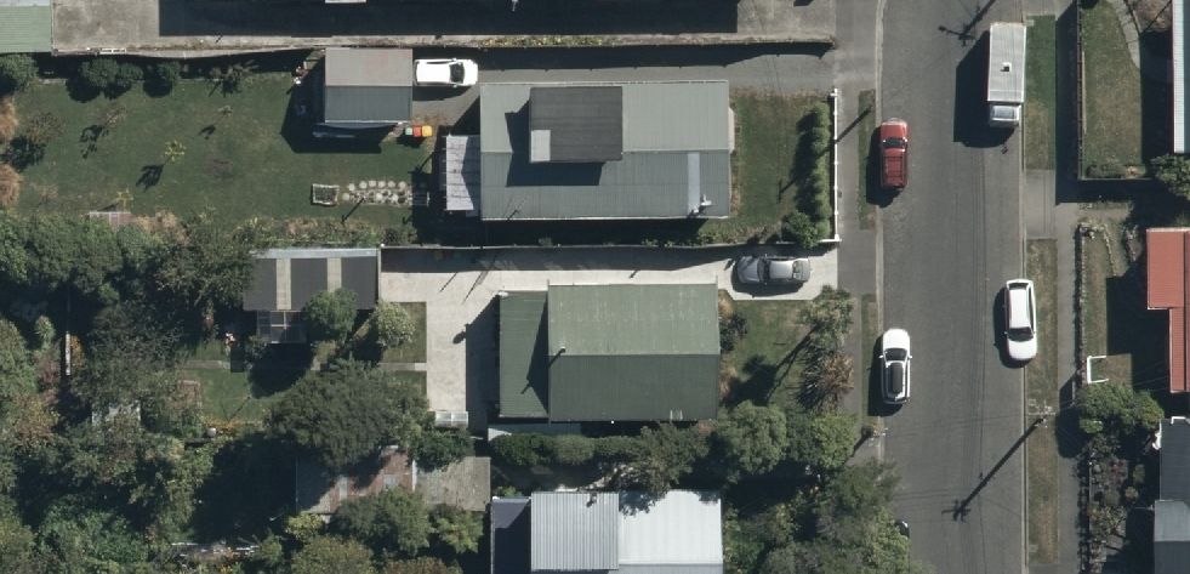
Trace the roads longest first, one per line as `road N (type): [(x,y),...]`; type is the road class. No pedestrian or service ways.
road 1 (residential): [(964,0),(968,573)]

